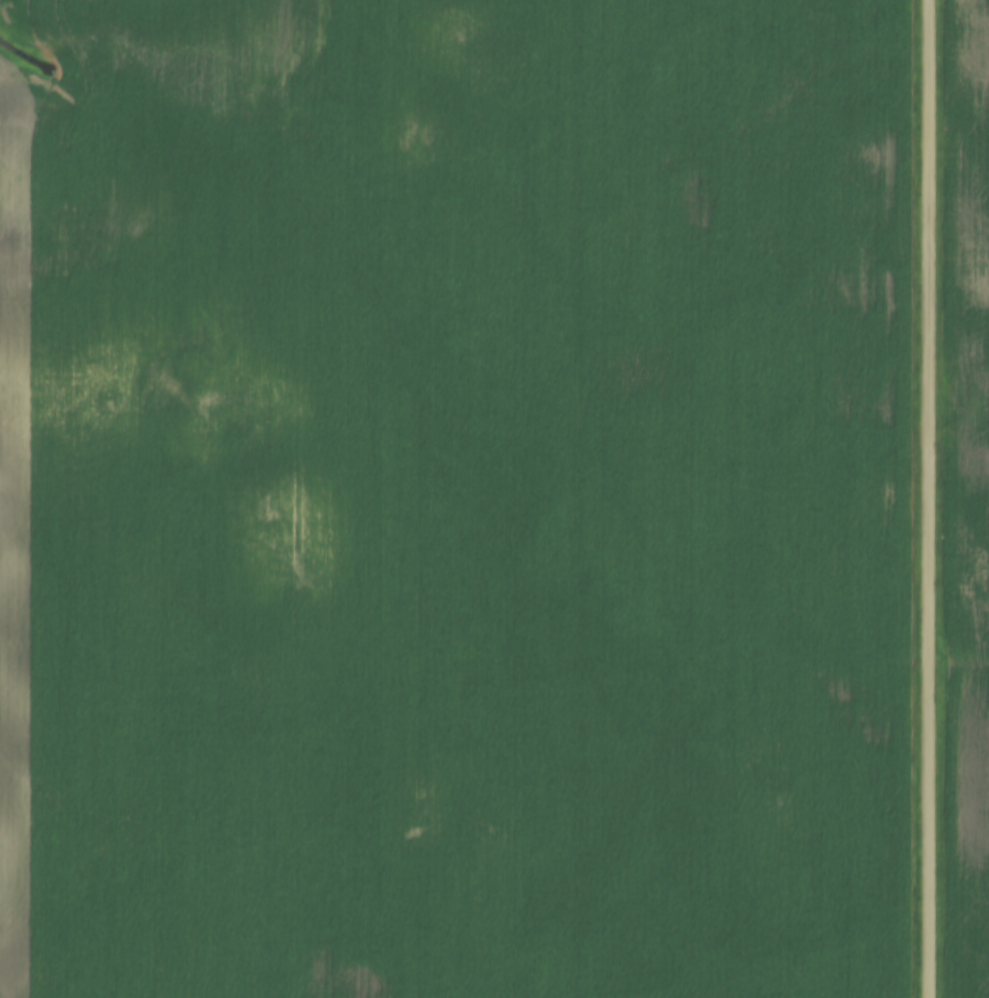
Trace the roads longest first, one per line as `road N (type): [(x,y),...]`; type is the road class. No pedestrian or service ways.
road 1 (residential): [(935,997),(938,0)]

